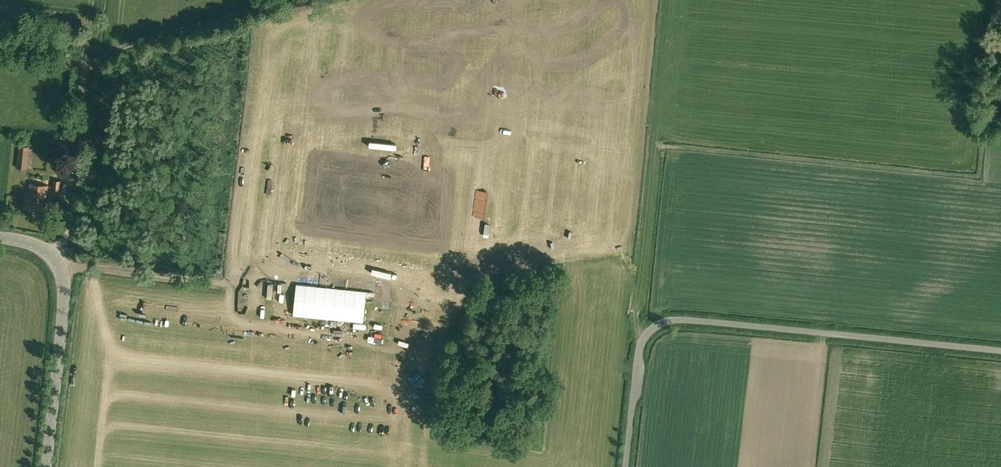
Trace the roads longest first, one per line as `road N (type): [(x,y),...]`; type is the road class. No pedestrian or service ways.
road 1 (unclassified): [(625,466),(638,353),(669,322),(1000,352)]
road 2 (track): [(255,0),(245,14),(86,61),(68,233),(55,259)]
road 3 (tertiary): [(48,466),(63,278),(44,250),(0,238)]

